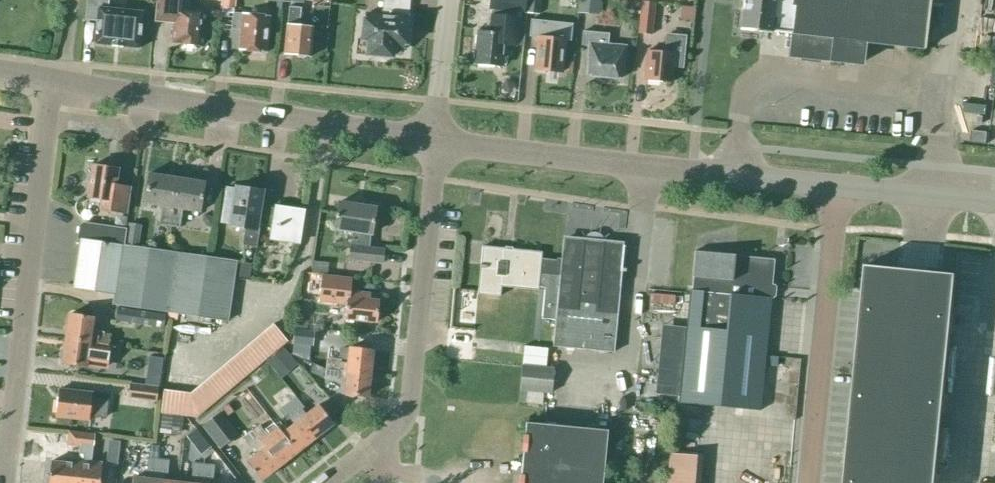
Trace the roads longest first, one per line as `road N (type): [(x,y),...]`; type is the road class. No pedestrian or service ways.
road 1 (residential): [(7,482),(53,80)]
road 2 (tertiary): [(830,188),(438,144)]
road 3 (tertiary): [(438,144),(53,80)]
road 4 (residential): [(808,482),(830,188)]
road 5 (residential): [(411,414),(438,144)]
road 6 (tertiary): [(994,204),(830,188)]
road 7 (unclassified): [(438,144),(449,0)]

